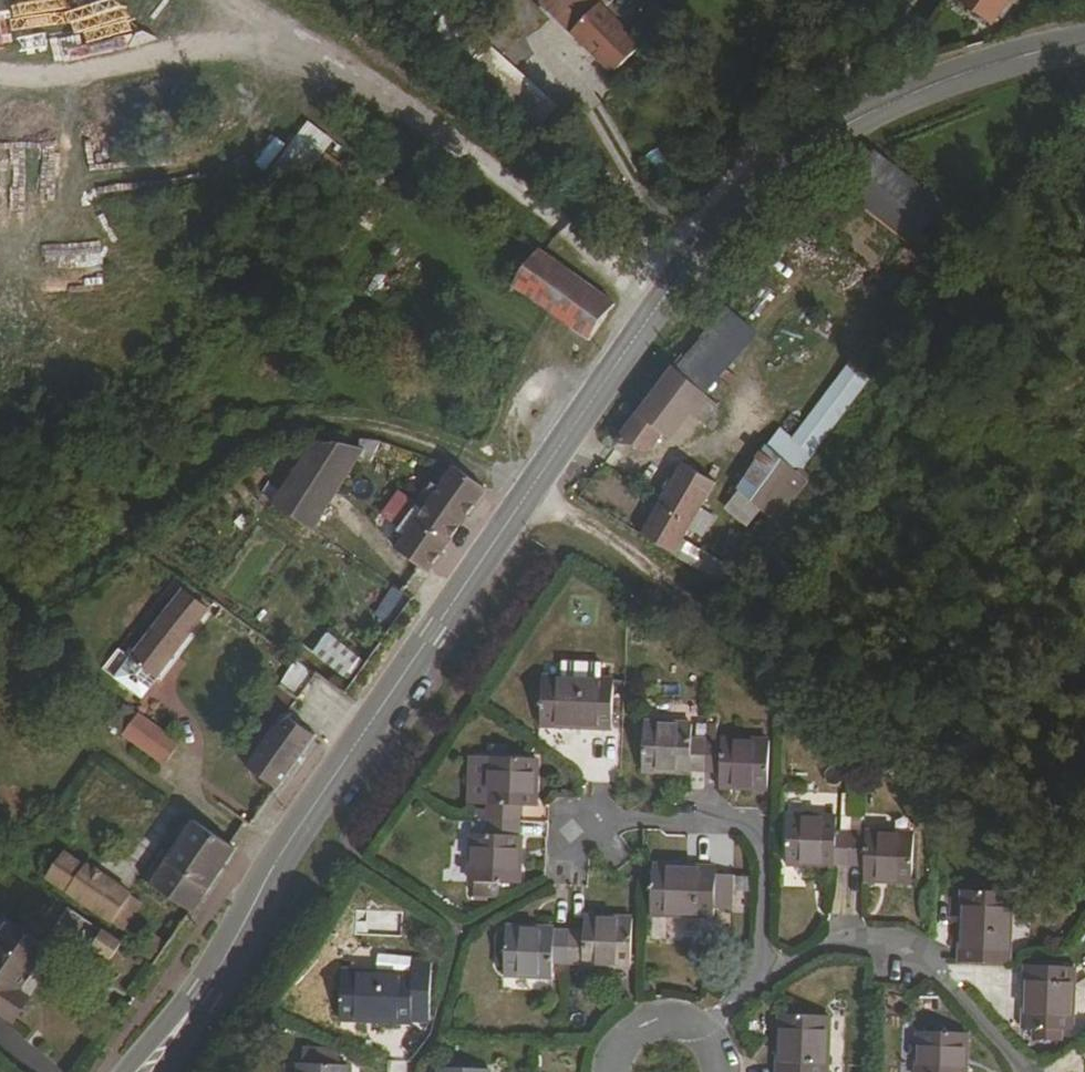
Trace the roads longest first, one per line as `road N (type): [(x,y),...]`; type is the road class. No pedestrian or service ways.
road 1 (tertiary): [(1084,45),(954,78),(868,114),(784,163),(745,203),(656,312),(528,496),(290,845),(201,997)]
road 2 (track): [(528,496),(614,541),(822,691),(1084,853)]
road 3 (residential): [(566,878),(566,840),(584,825),(748,825),(766,843),(762,972)]
road 4 (residential): [(762,972),(837,941),(906,956),(1023,1071)]
road 5 (residential): [(705,1035),(654,1021),(623,1039),(610,1071)]

